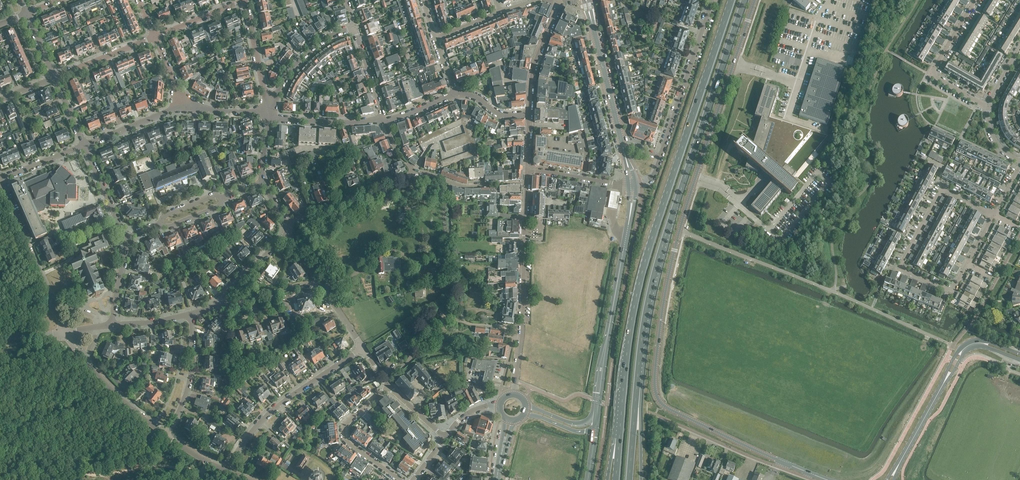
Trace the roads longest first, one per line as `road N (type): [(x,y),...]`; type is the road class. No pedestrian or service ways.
road 1 (tertiary): [(829,479),(675,413),(655,388),(681,232),(756,0)]
road 2 (primary): [(732,0),(634,303),(618,438)]
road 3 (primary): [(637,384),(662,249),(744,0)]
road 4 (secondary): [(596,420),(632,185)]
road 5 (residential): [(993,215),(953,291),(899,268),(946,190)]
road 6 (residential): [(527,184),(514,394)]
road 7 (residential): [(225,470),(272,407),(361,346)]
road 8 (residential): [(660,156),(712,0)]
road 9 (residential): [(989,106),(933,73),(976,0)]
road 10 (secondary): [(622,143),(586,0)]
road 11 (residential): [(401,479),(343,436),(345,423),(390,385)]
road 12 (residential): [(411,170),(285,230)]
road 13 (residential): [(54,307),(0,184)]
road 14 (residential): [(270,118),(290,68),(316,44),(354,27)]
road 15 (residential): [(167,436),(190,381),(191,313)]
road 16 (residential): [(270,118),(245,0)]

